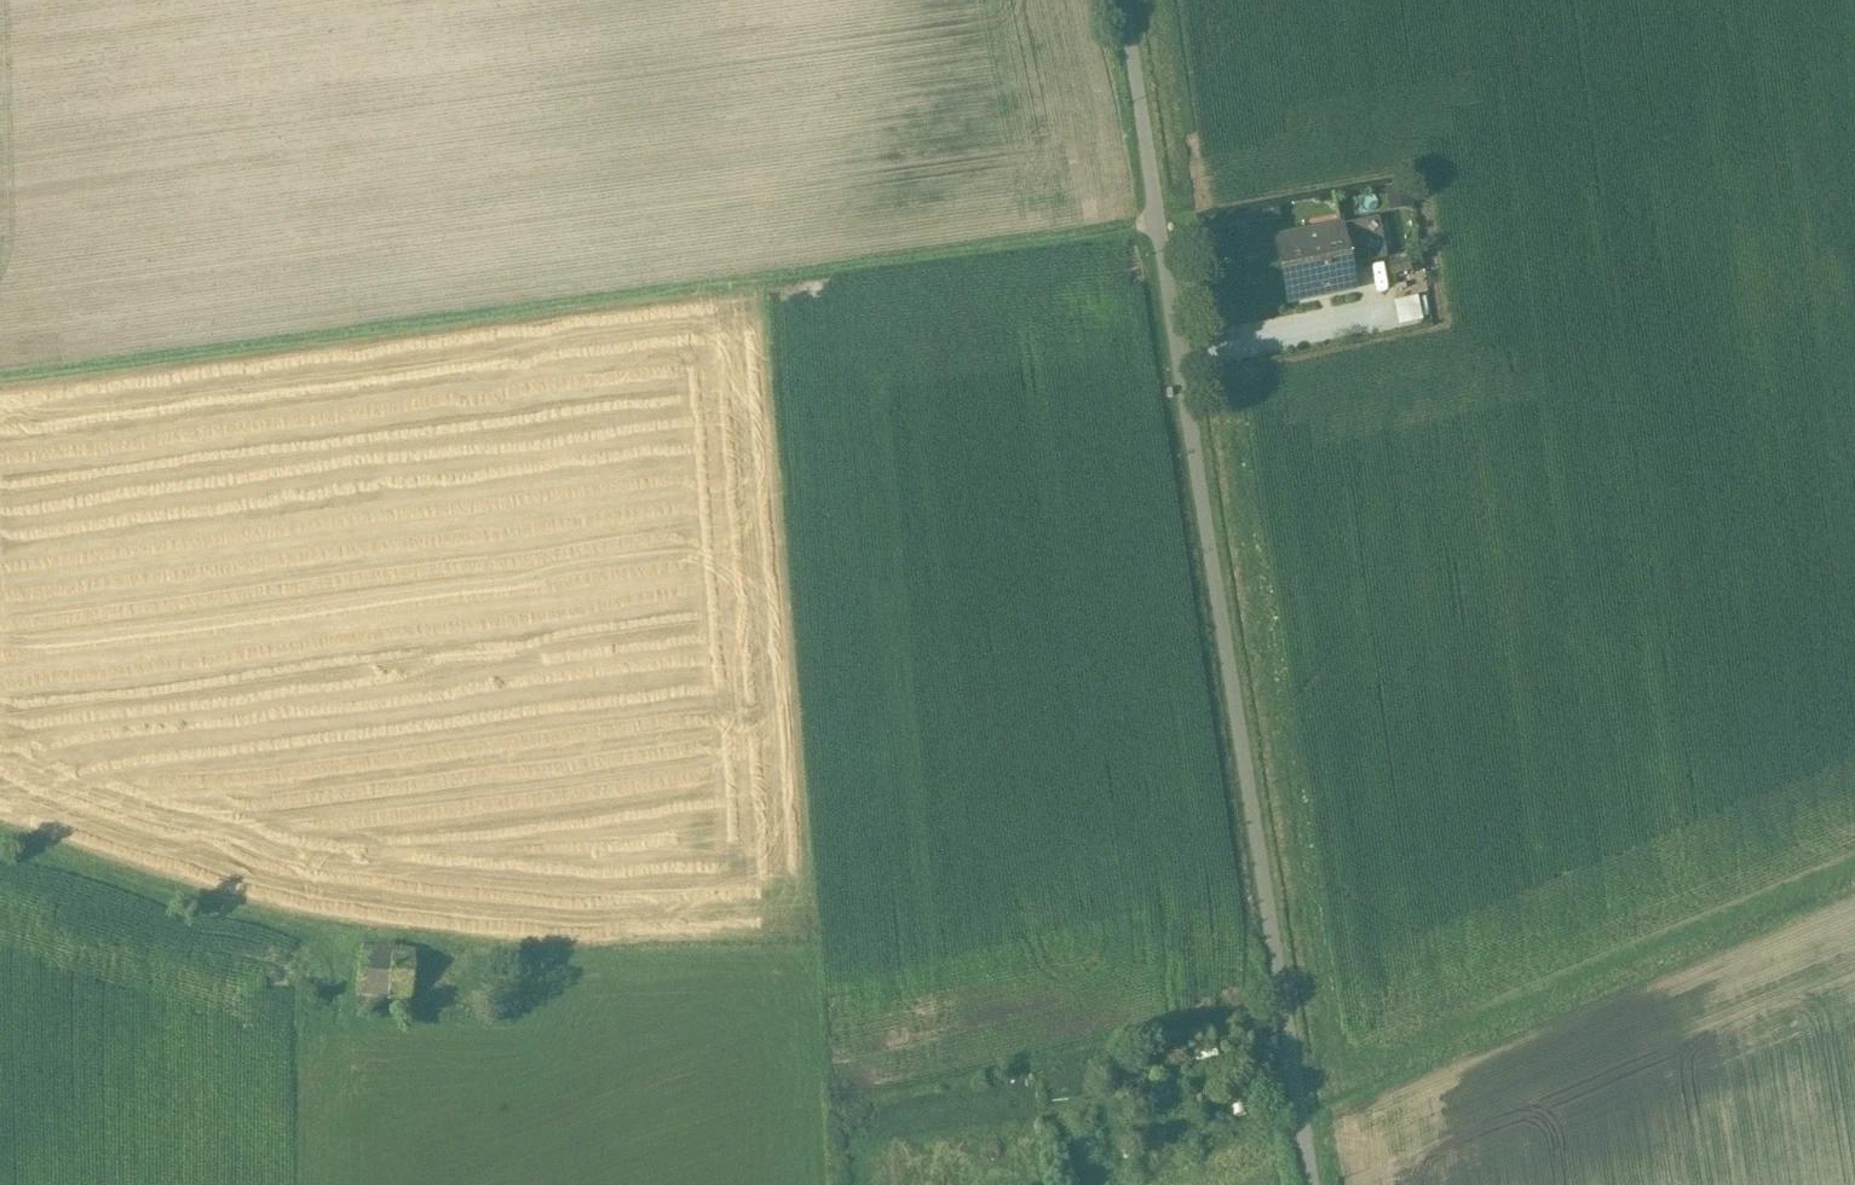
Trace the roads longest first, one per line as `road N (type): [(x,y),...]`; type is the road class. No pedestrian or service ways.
road 1 (unclassified): [(1303,1184),(1115,0)]

